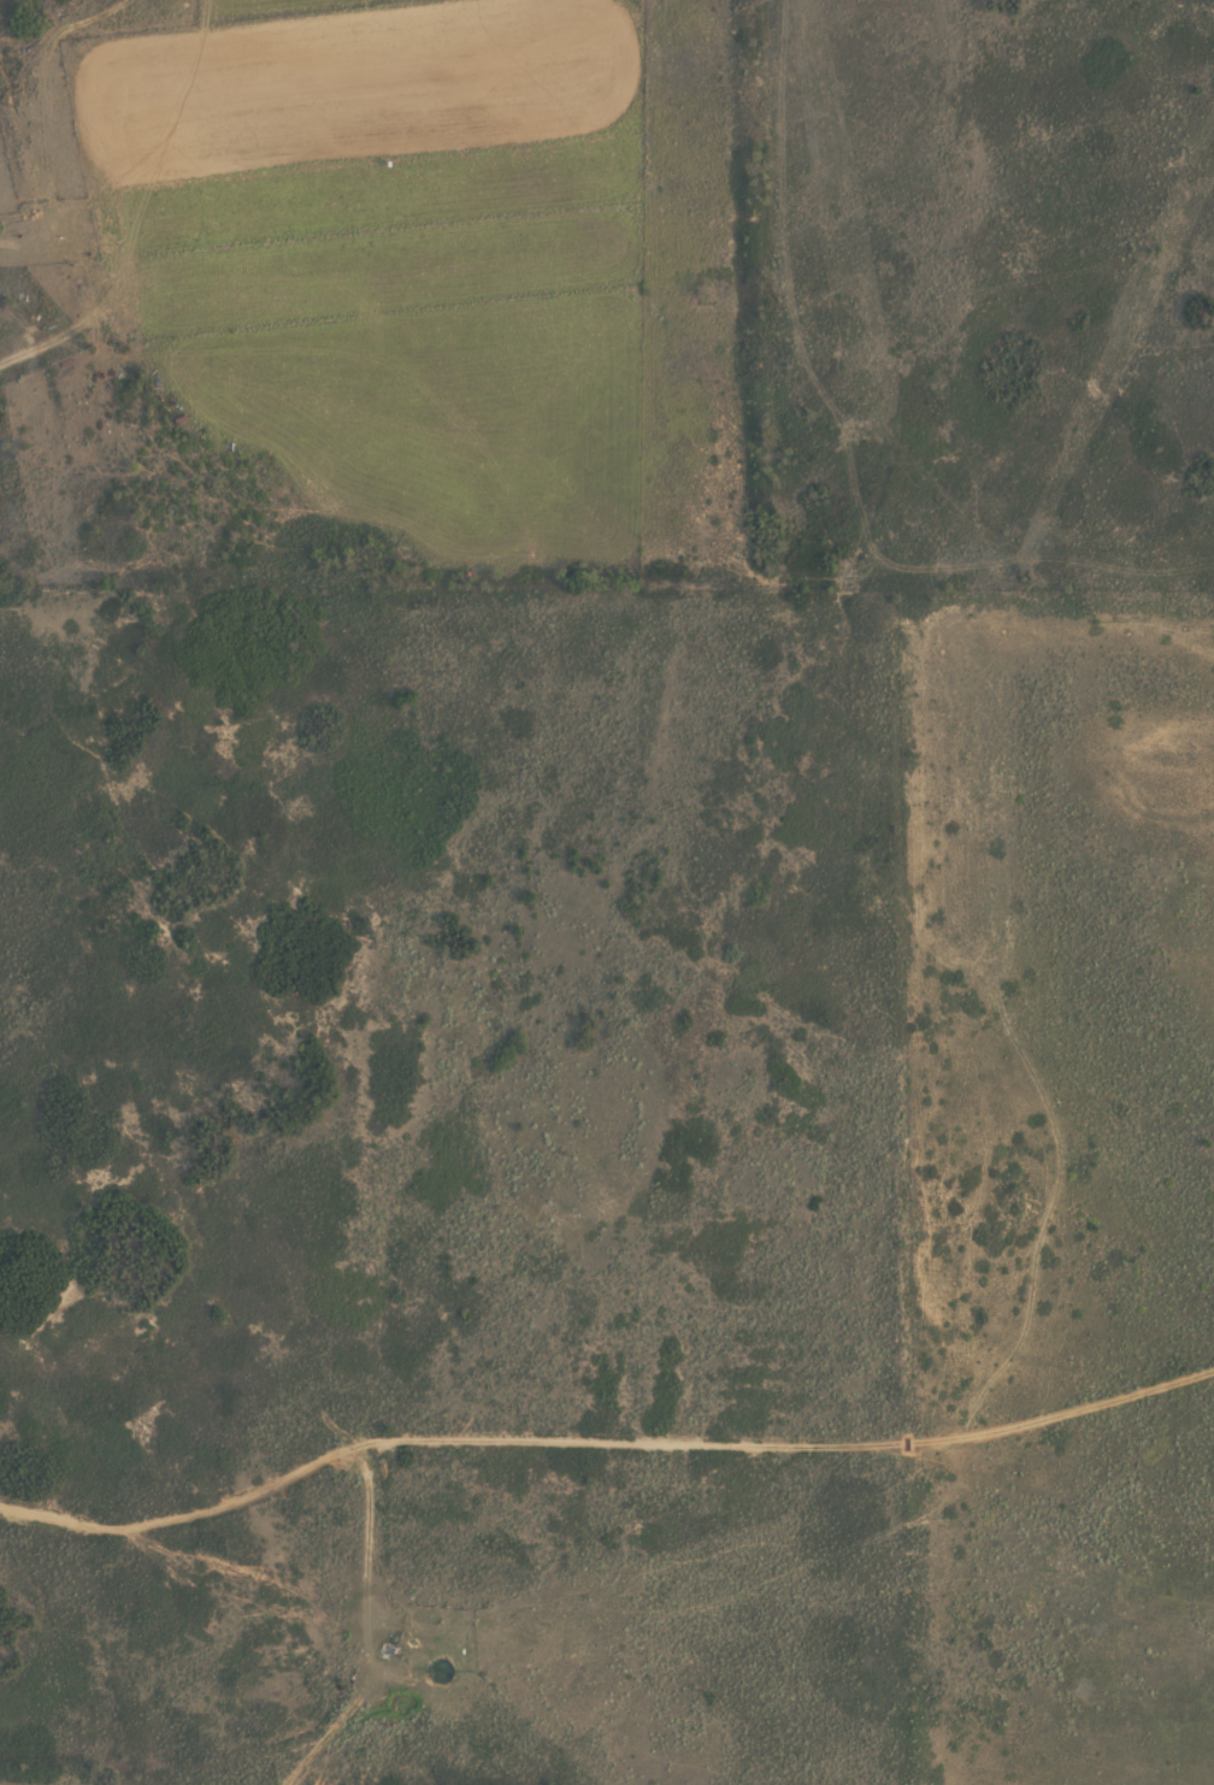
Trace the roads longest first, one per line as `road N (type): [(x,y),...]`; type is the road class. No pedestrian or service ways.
road 1 (residential): [(0,1517),(100,1536),(260,1498),(389,1447),(920,1444),(1213,1364)]

